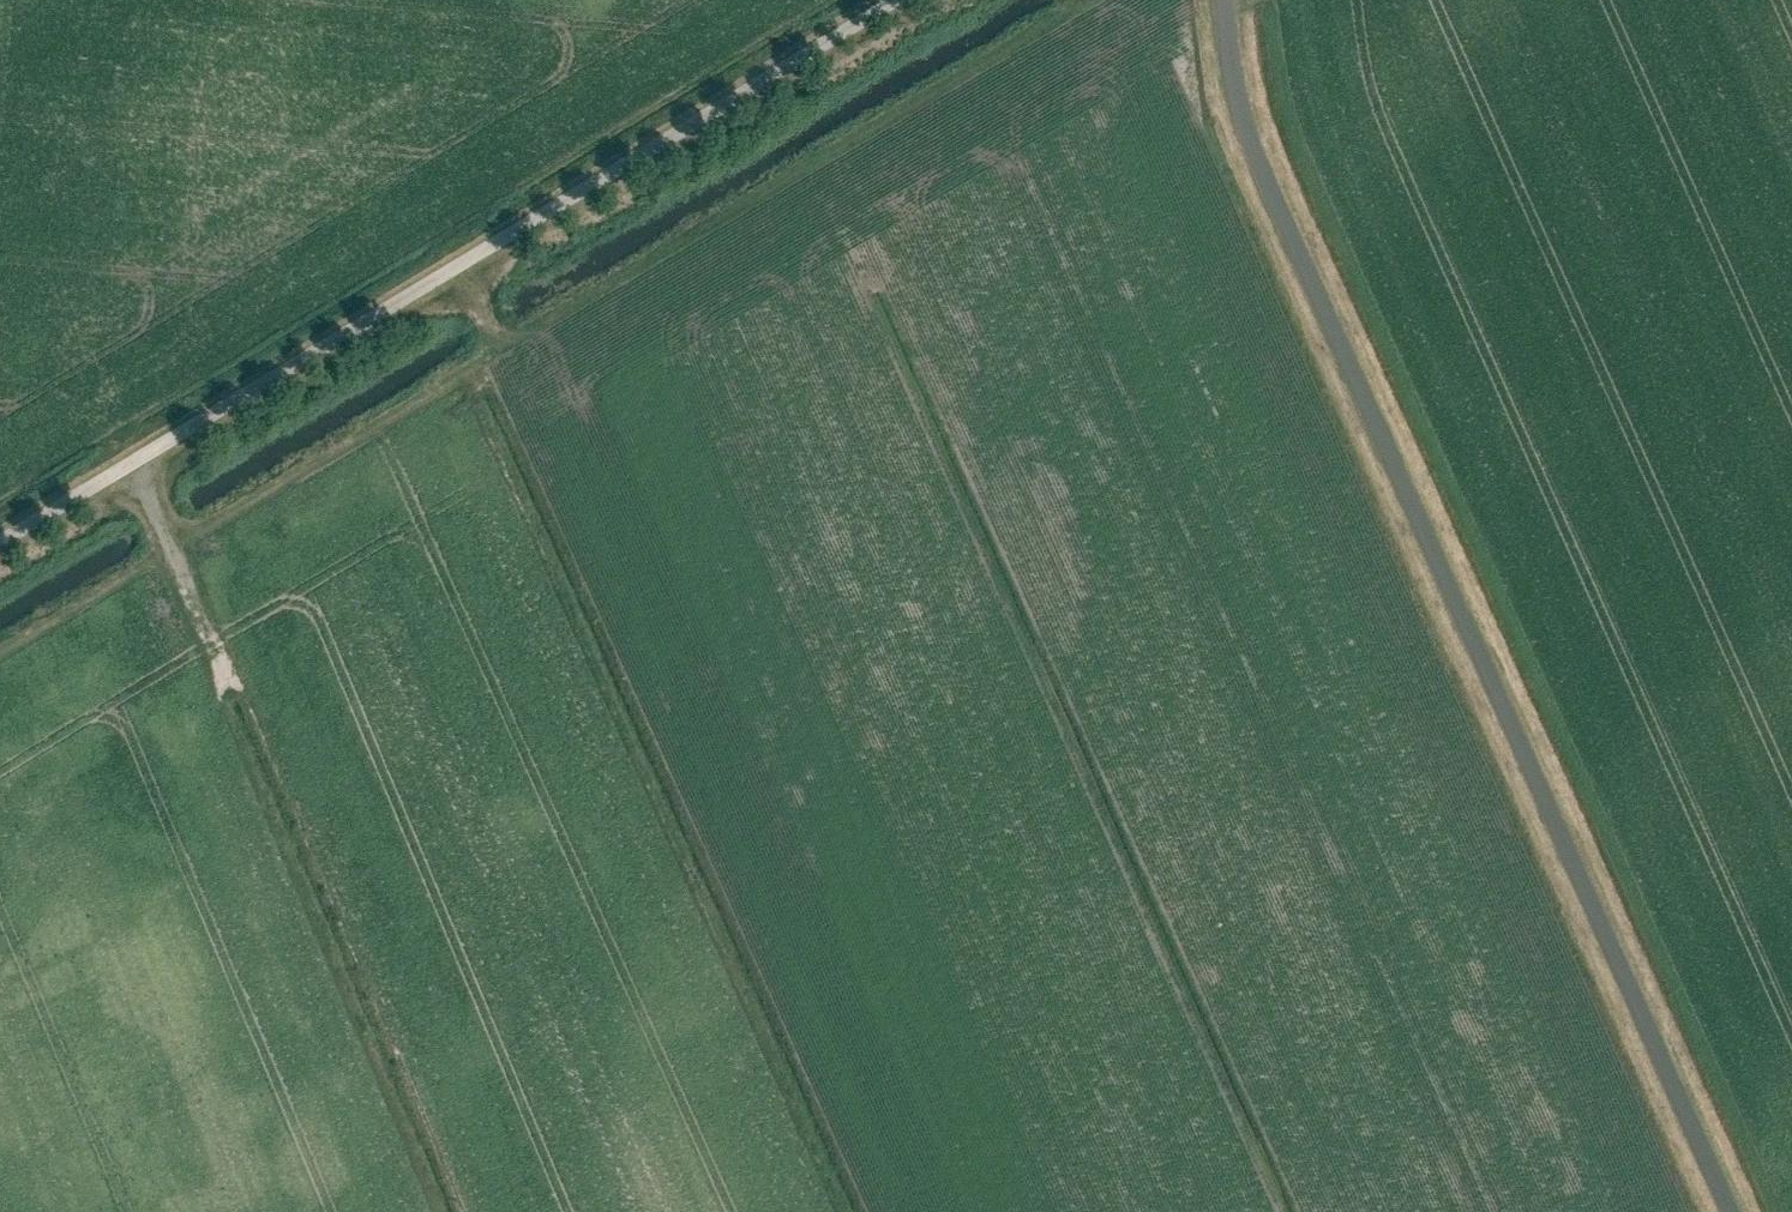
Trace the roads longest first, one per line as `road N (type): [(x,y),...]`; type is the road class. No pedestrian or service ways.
road 1 (unclassified): [(1731,1211),(1252,151),(1224,0)]
road 2 (unclassified): [(0,541),(897,0)]

